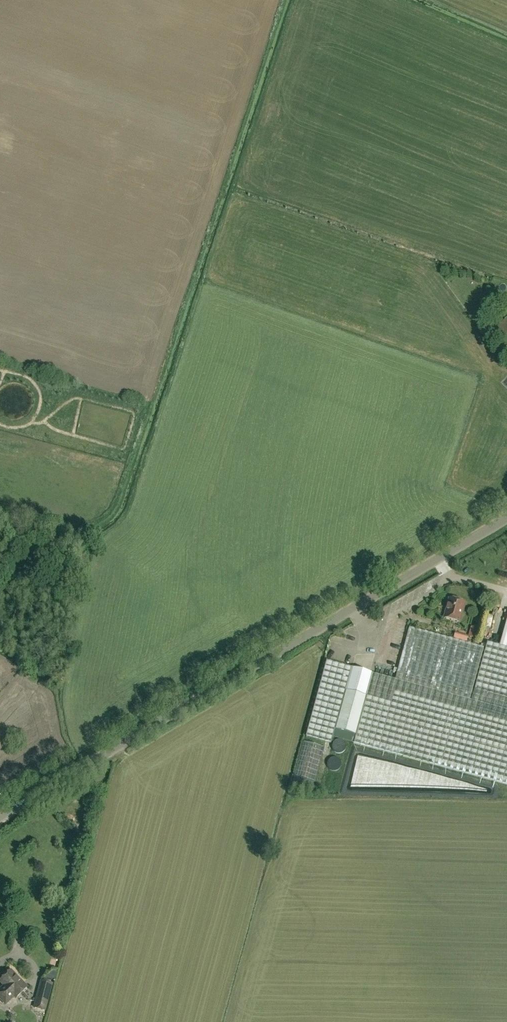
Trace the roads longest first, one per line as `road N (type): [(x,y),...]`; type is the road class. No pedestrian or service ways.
road 1 (unclassified): [(0,817),(506,518)]

